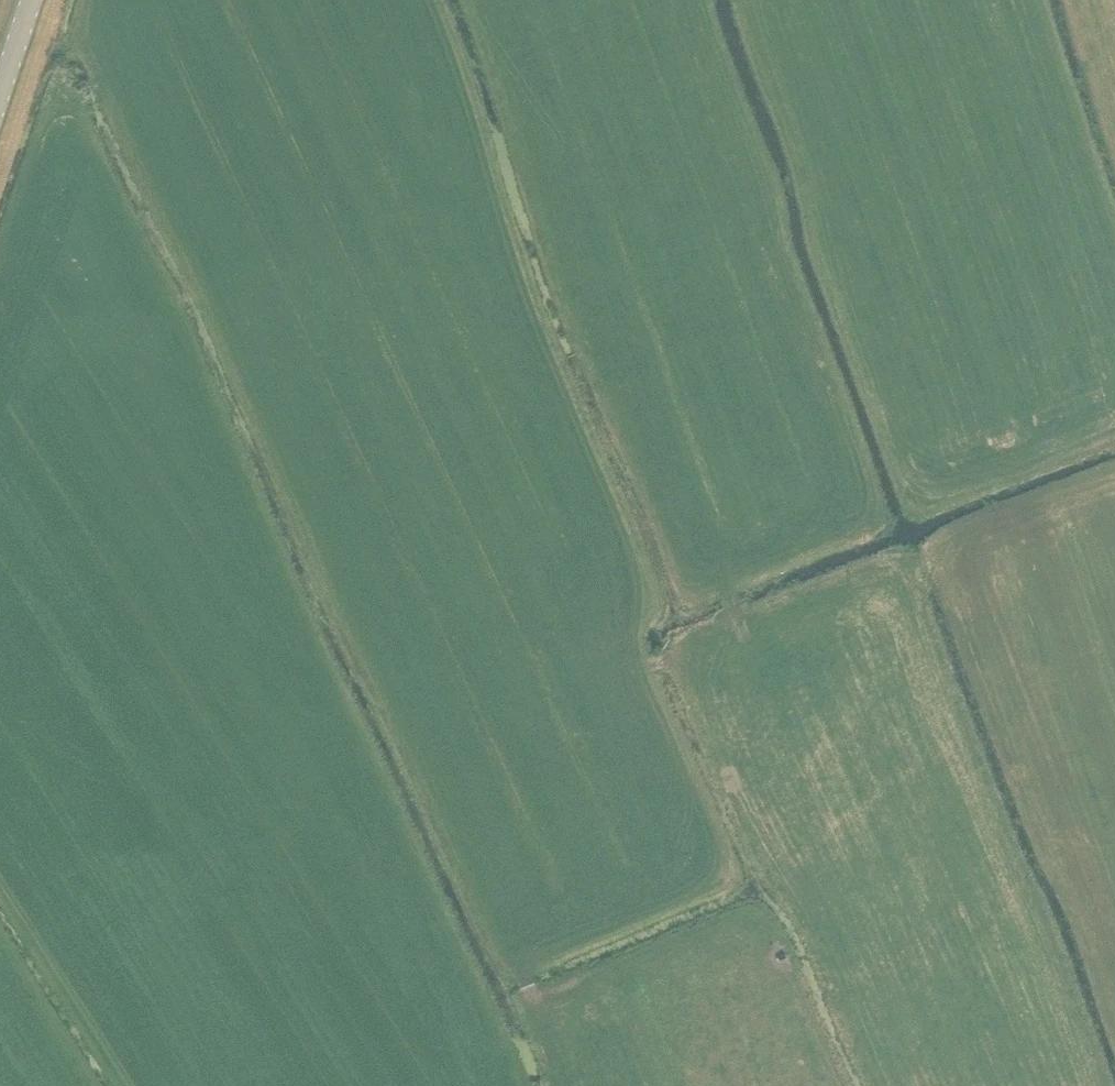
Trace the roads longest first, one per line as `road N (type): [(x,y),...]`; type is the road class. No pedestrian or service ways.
road 1 (secondary): [(0,120),(40,0)]

